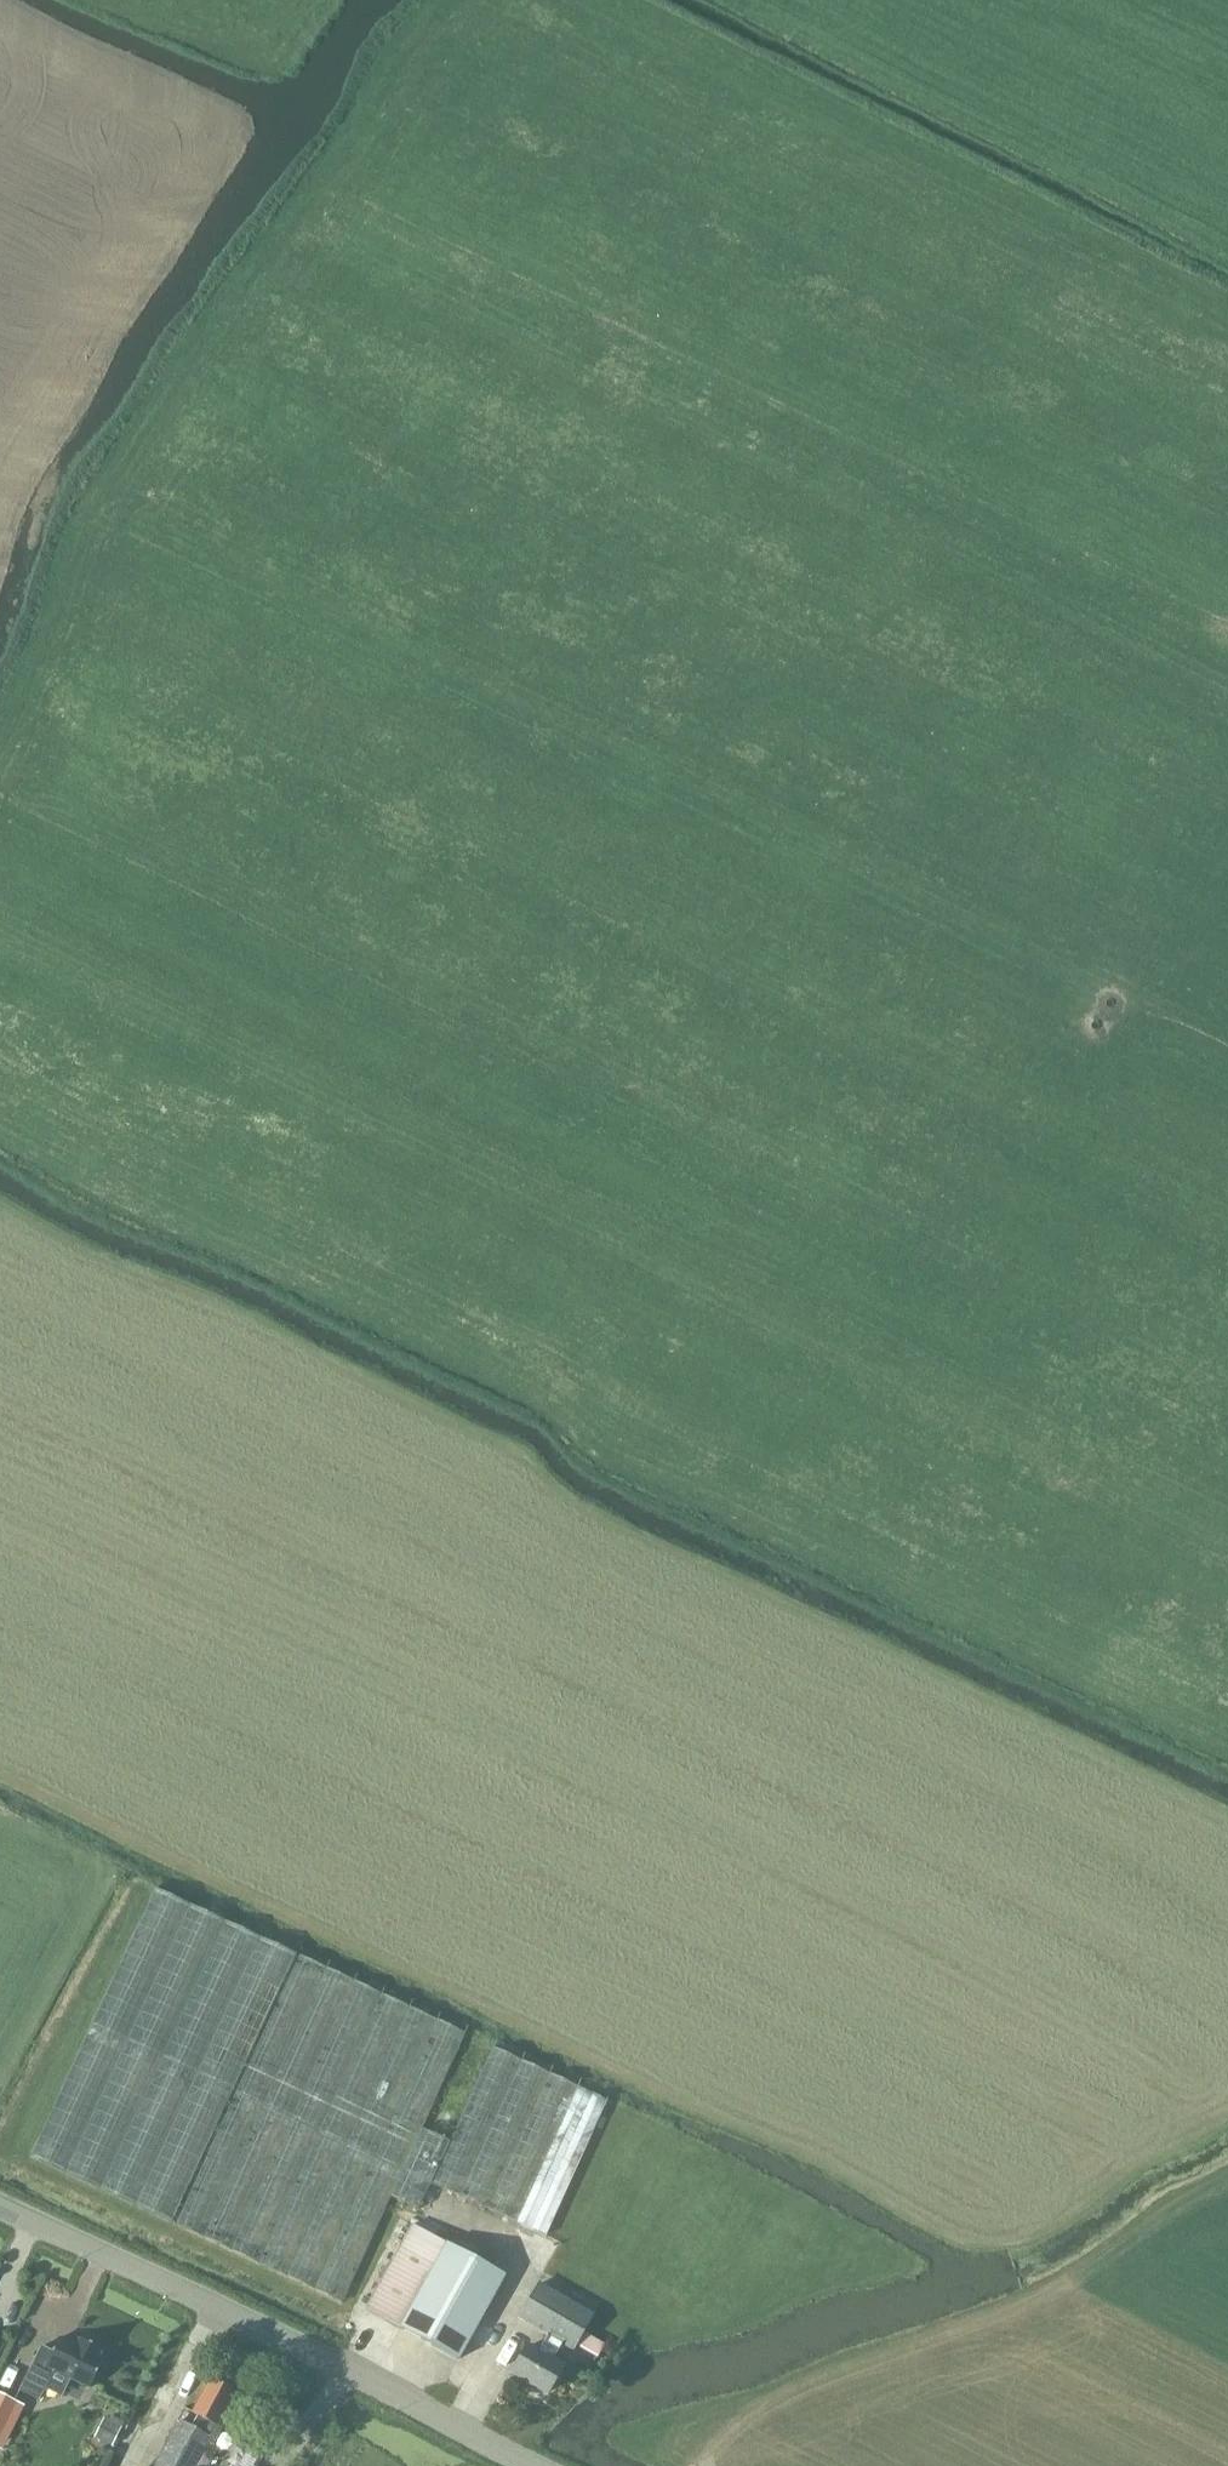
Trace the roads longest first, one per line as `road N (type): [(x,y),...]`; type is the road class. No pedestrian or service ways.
road 1 (unclassified): [(538,2465),(0,2207)]
road 2 (track): [(132,2465),(214,2306)]

